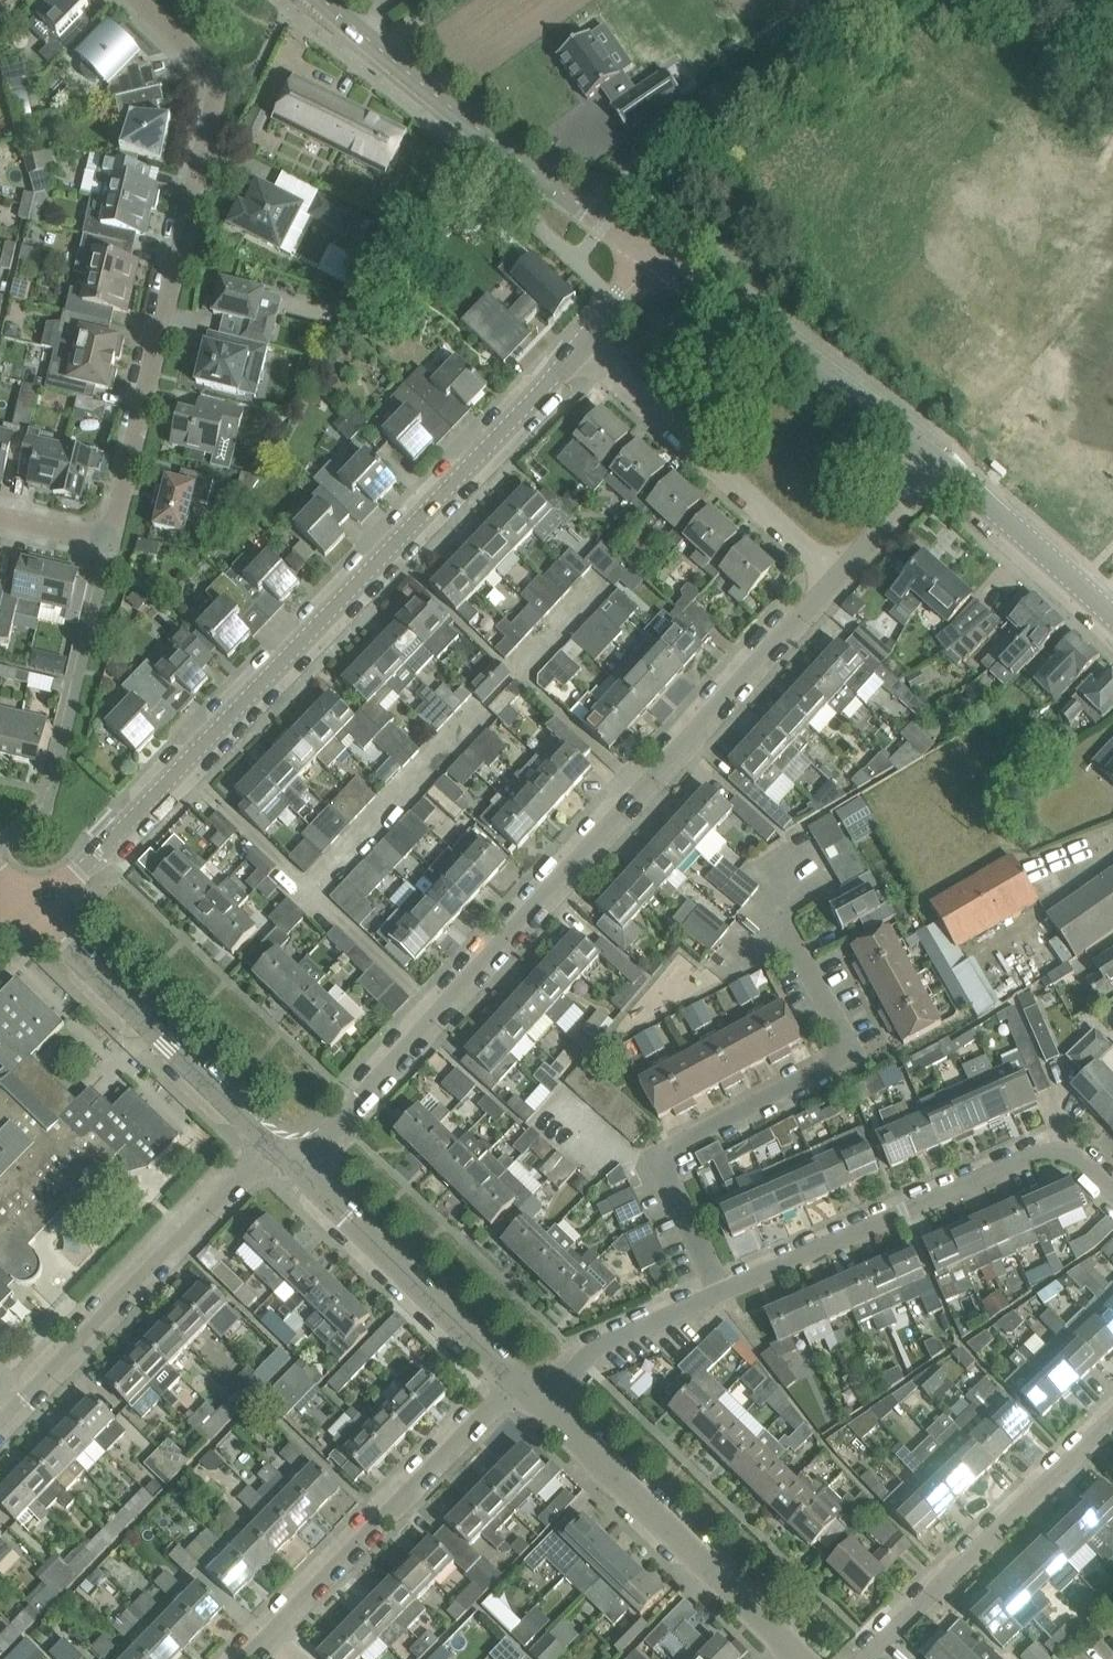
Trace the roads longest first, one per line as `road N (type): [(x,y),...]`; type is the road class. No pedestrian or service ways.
road 1 (residential): [(299,1169),(843,573)]
road 2 (tertiary): [(37,912),(584,344)]
road 3 (residential): [(130,0),(198,79),(198,118),(109,521),(0,499)]
road 4 (residential): [(720,1291),(655,1161),(664,1148),(834,1058),(839,1028),(799,953)]
road 5 (residential): [(720,1291),(1022,1145),(1086,1150),(1112,1178)]
road 6 (secondary): [(659,259),(403,69),(326,0)]
road 7 (unclassified): [(801,1658),(512,1380)]
road 8 (residential): [(0,1428),(273,1149)]
road 9 (residential): [(263,1636),(512,1380)]
road 10 (unclassified): [(1112,1414),(859,1658)]
road 11 (residential): [(843,573),(584,344)]
road 12 (secondary): [(936,459),(659,259)]
road 13 (unclassified): [(273,1149),(37,912)]
road 14 (unclassified): [(512,1380),(299,1169)]
road 15 (secondary): [(1112,617),(936,459)]
road 16 (residential): [(512,1380),(720,1291)]
road 17 (residential): [(843,573),(936,459)]

